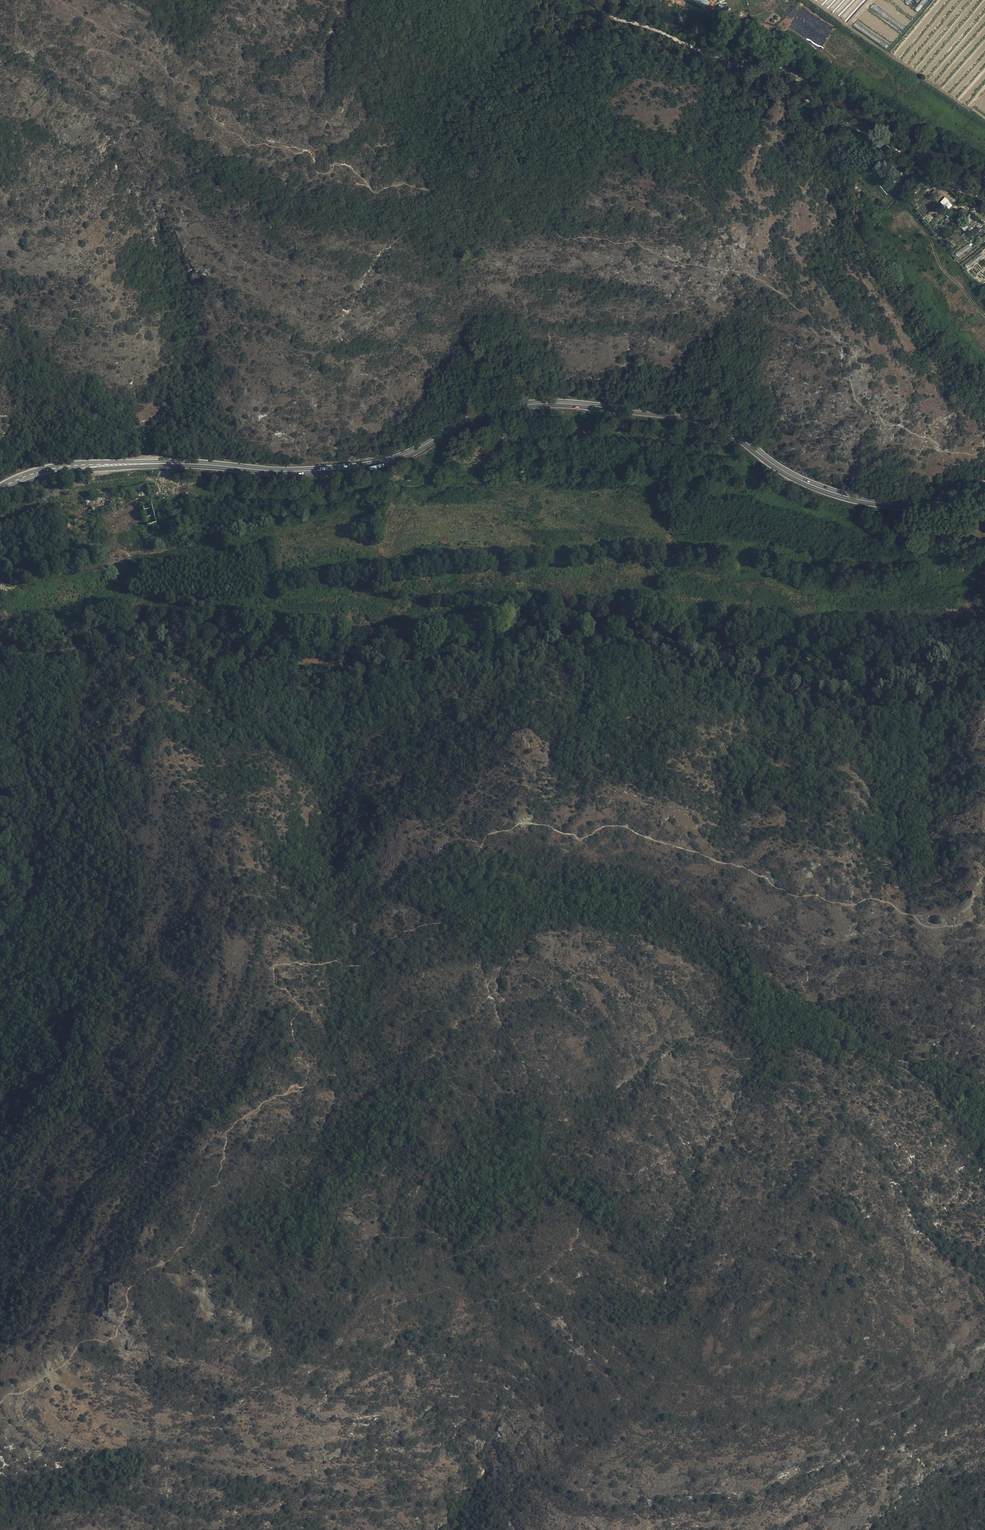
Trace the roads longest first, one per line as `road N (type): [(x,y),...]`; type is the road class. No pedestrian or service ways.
road 1 (primary): [(0,492),(50,472),(120,464),(364,467),(405,457),(480,415),(551,404),(719,422),(763,459),(824,491),(984,513)]
road 2 (track): [(984,200),(758,69),(591,0)]

